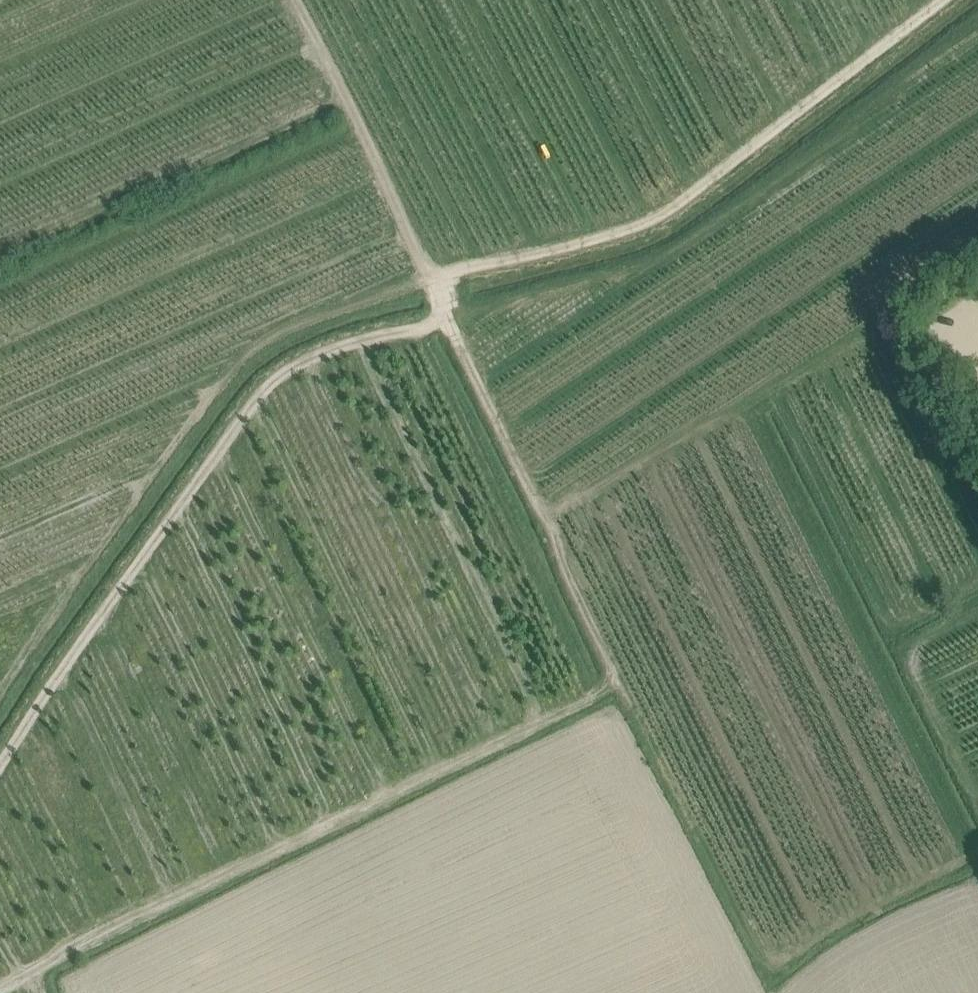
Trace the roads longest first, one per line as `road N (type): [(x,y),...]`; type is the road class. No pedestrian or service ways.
road 1 (track): [(941,0),(665,213),(602,237),(429,277),(537,498),(559,510),(756,399),(977,253)]
road 2 (track): [(0,987),(590,698),(618,673),(560,547),(559,510)]
road 3 (track): [(448,321),(322,355),(274,380),(100,614),(0,768)]
road 4 (track): [(977,856),(764,969),(618,673)]
road 5 (track): [(293,0),(429,277)]

